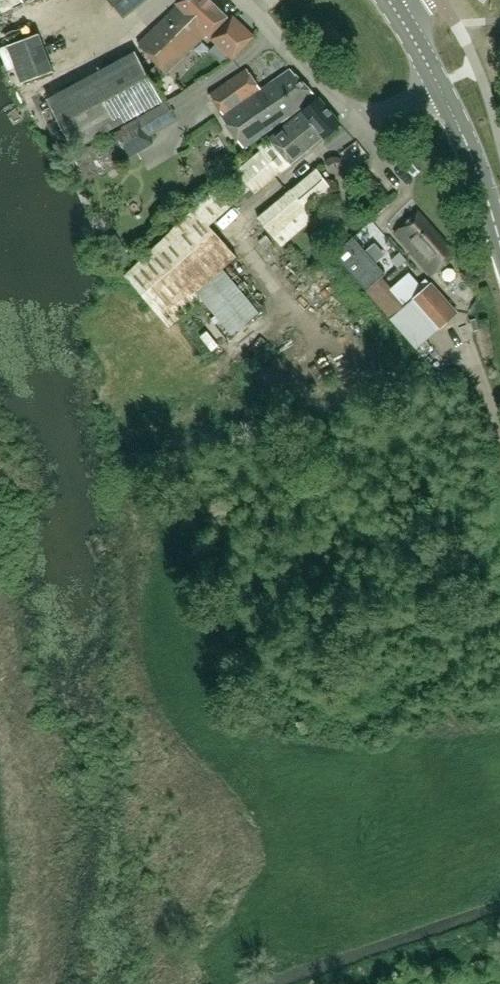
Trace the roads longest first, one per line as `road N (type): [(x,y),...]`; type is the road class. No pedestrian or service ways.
road 1 (unclassified): [(439,86),(358,116),(241,0)]
road 2 (tertiary): [(499,235),(439,86)]

